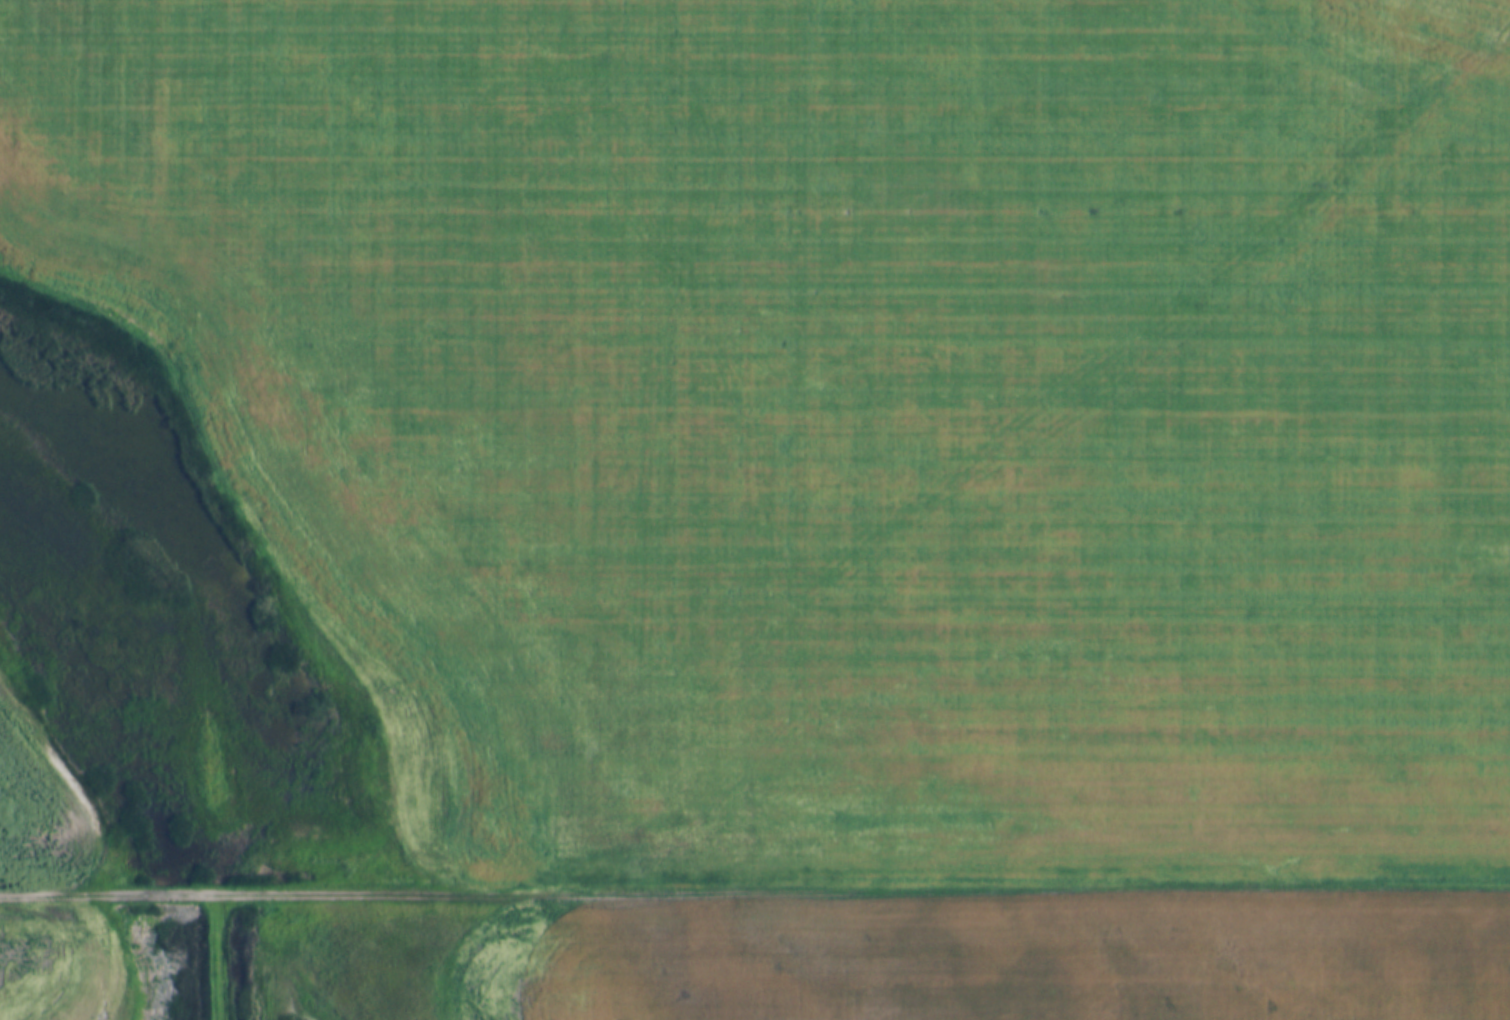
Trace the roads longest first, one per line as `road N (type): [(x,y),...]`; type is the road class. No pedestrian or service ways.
road 1 (track): [(0,897),(1509,887)]
road 2 (track): [(205,1019),(201,894)]

